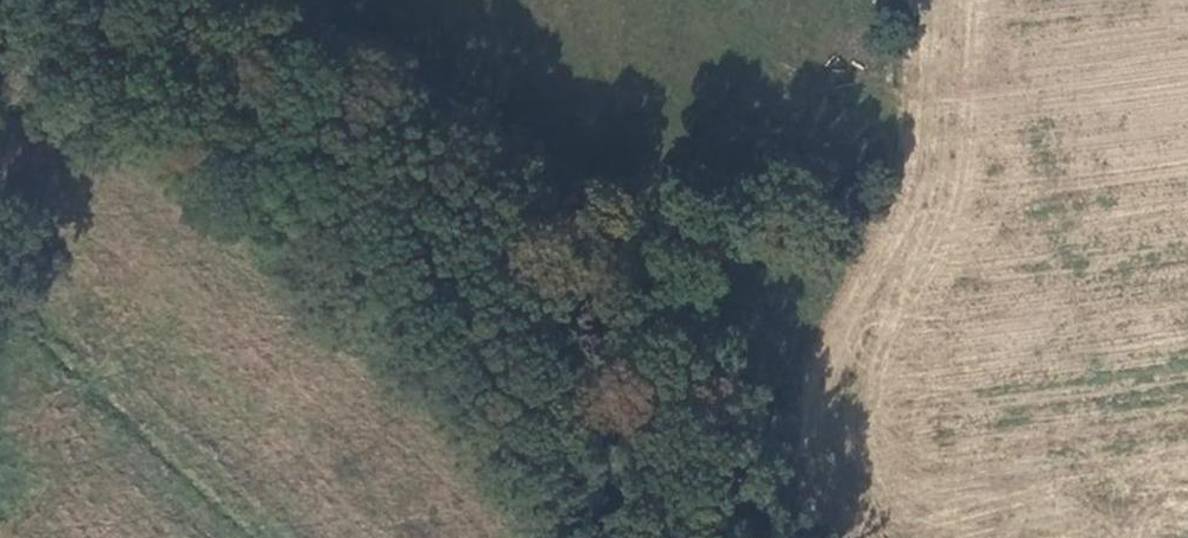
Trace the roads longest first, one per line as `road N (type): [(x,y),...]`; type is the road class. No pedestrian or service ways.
road 1 (unclassified): [(767,537),(615,249),(596,230),(557,214),(256,37),(140,0)]

